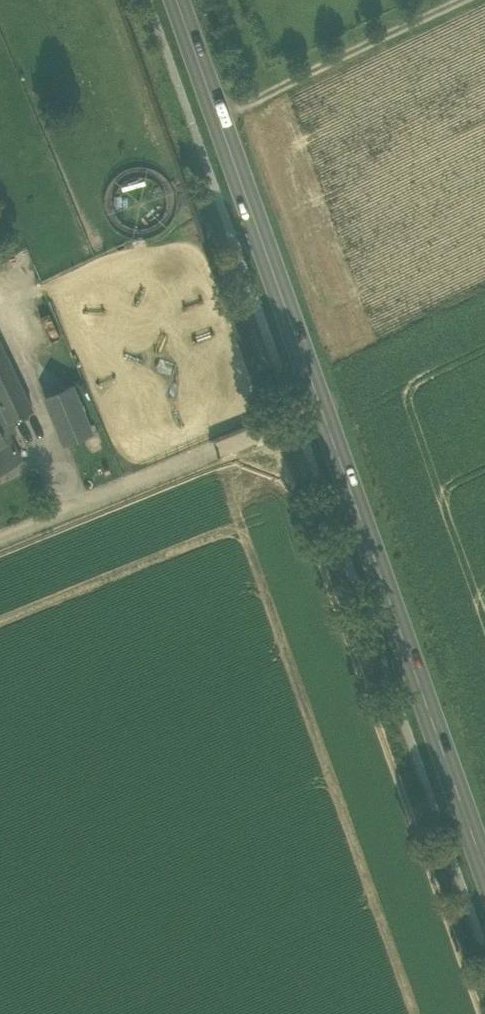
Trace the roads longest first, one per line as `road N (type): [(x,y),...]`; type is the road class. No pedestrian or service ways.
road 1 (secondary): [(177,0),(484,870)]

